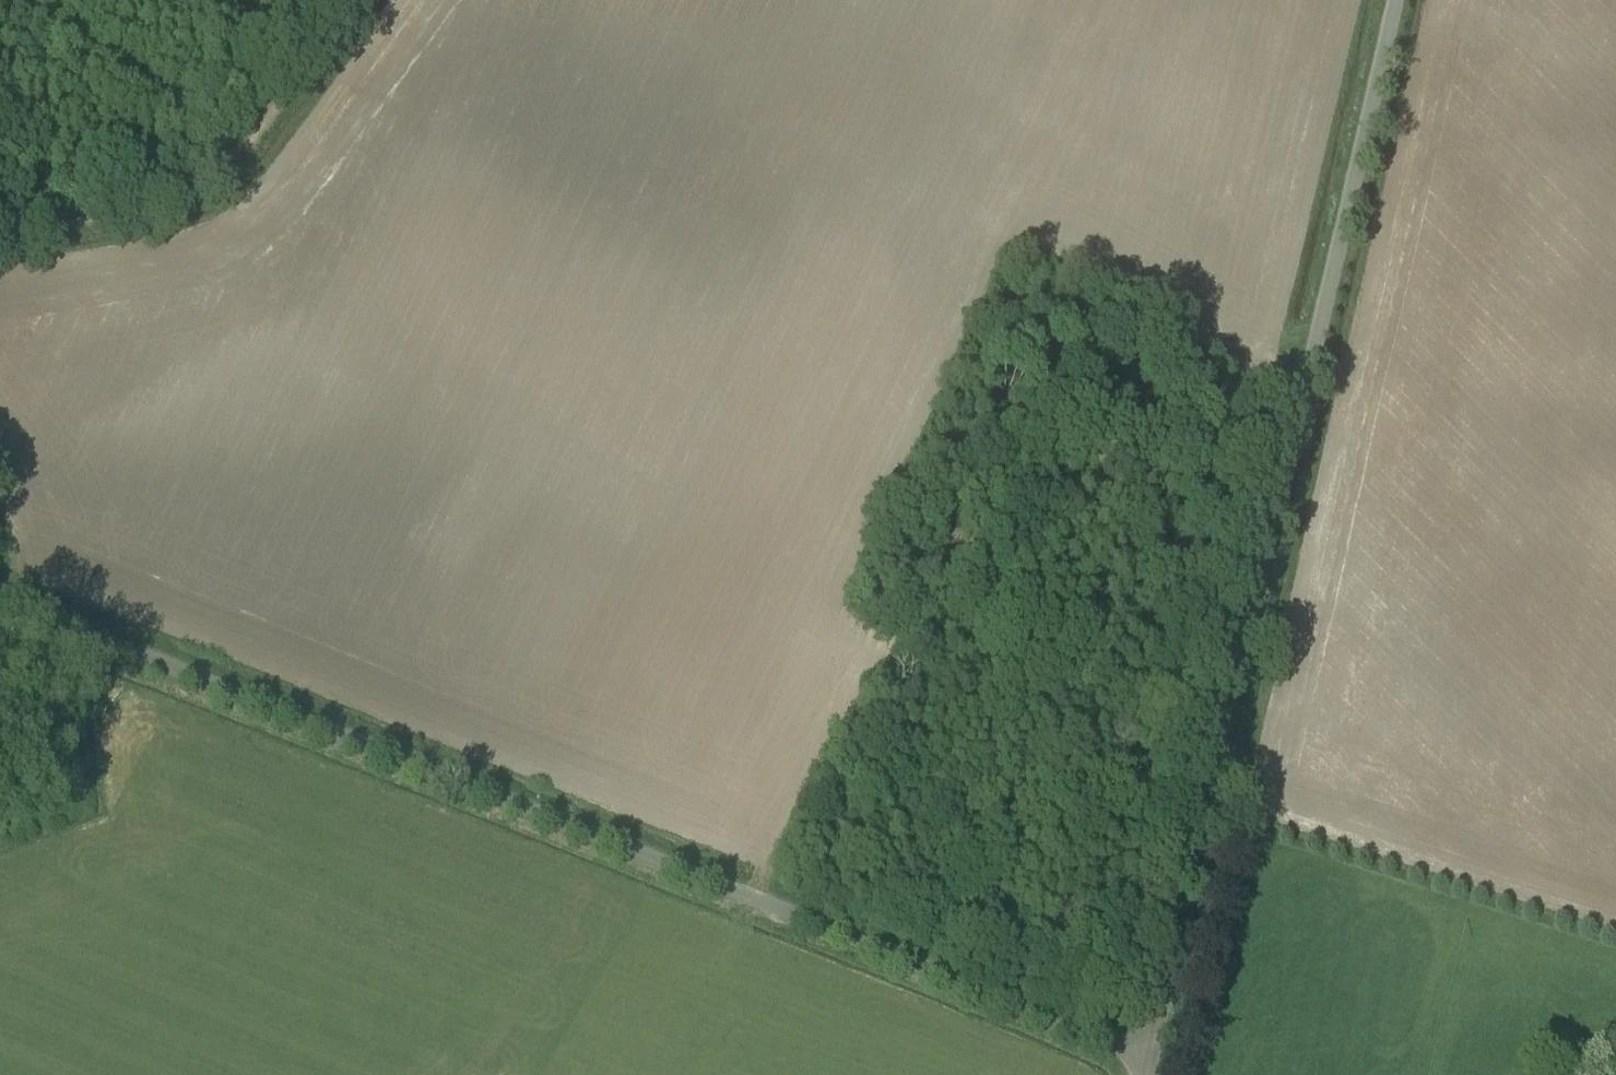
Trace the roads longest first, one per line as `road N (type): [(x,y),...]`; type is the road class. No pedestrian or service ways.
road 1 (unclassified): [(1152,1055),(0,602)]
road 2 (unclassified): [(1152,1055),(1396,0)]
road 3 (track): [(348,0),(213,169),(157,197),(0,232)]

